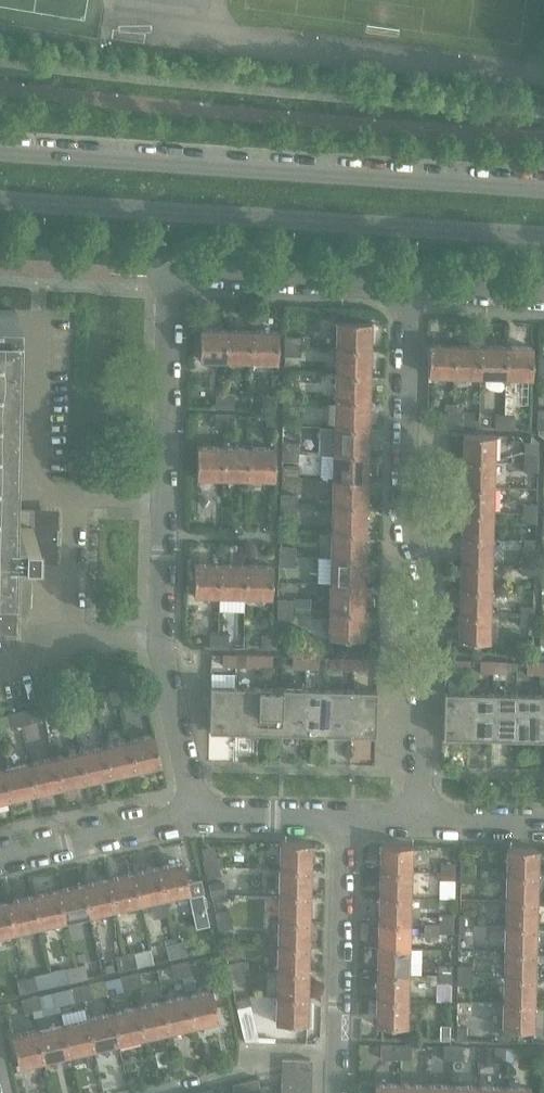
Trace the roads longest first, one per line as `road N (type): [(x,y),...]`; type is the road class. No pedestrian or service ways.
road 1 (residential): [(195,817),(162,641),(174,279),(415,293)]
road 2 (secondary): [(543,190),(0,149)]
road 3 (secondary): [(0,197),(543,237)]
road 4 (residential): [(425,824),(432,522),(409,452),(415,293)]
road 5 (residential): [(338,1092),(343,821)]
road 6 (residential): [(0,862),(195,817)]
road 7 (residential): [(195,817),(343,821)]
road 8 (residential): [(415,293),(543,301)]

